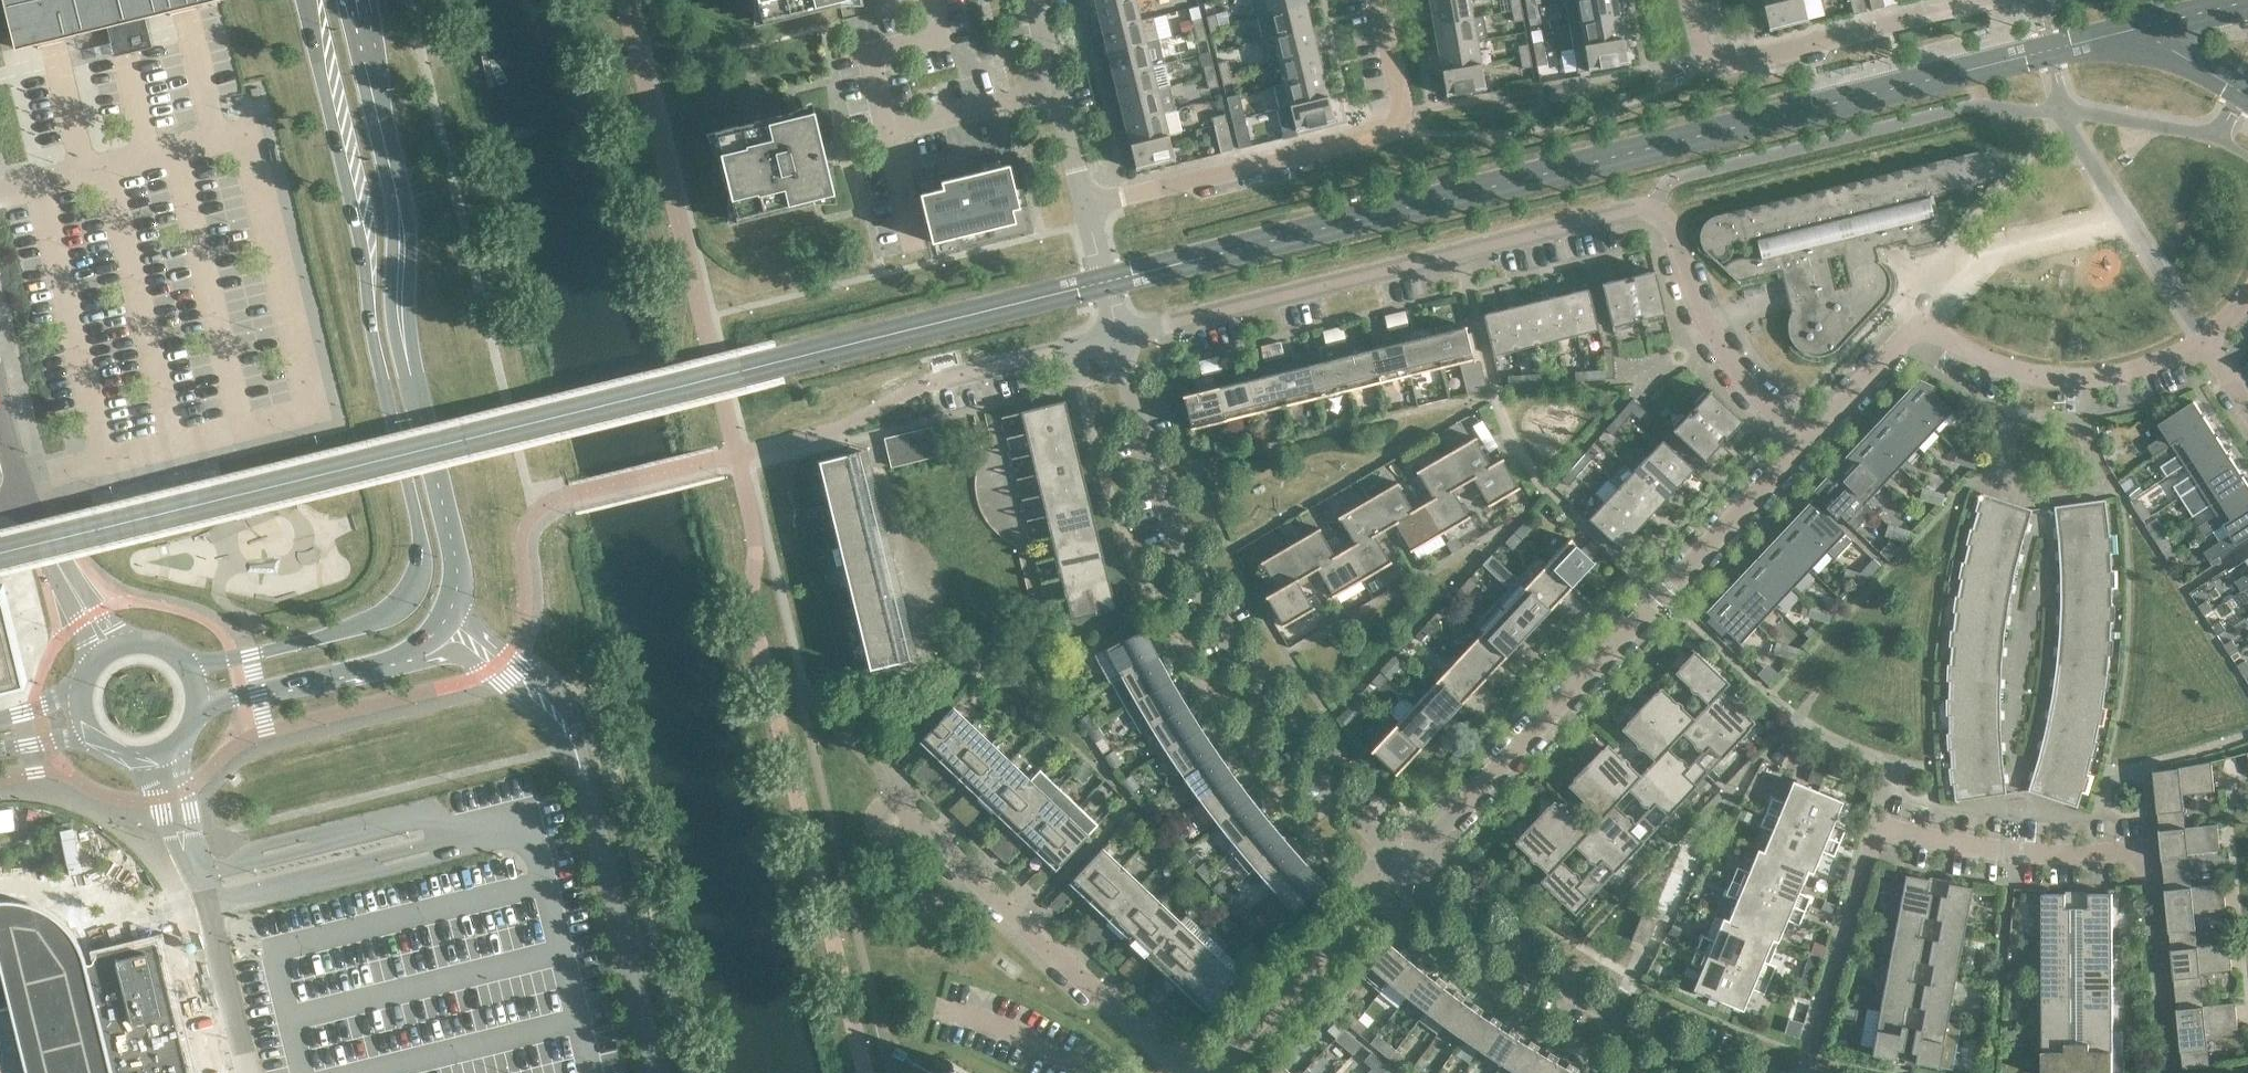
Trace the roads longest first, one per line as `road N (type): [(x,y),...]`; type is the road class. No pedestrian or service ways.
road 1 (secondary): [(305,0),(421,562),(401,602),(380,618),(183,667)]
road 2 (residential): [(1805,441),(1706,326),(1666,220),(1639,208),(1118,338)]
road 3 (residential): [(2170,1072),(2147,852),(2010,853),(1873,826),(1804,1072)]
road 4 (secondary): [(452,602),(453,547),(399,312),(400,210),(355,0)]
road 5 (residential): [(1408,866),(1301,749),(1243,667),(1168,509),(1118,338)]
road 6 (residential): [(1408,866),(1805,441)]
road 7 (residential): [(1085,206),(1391,131),(1403,112),(1375,0)]
road 8 (residential): [(1744,1072),(1622,1020),(1547,975),(1408,866)]
road 9 (residential): [(1185,1072),(946,841),(903,817)]
road 10 (residential): [(1982,0),(1736,61),(1698,38),(1688,0)]
road 11 (residential): [(657,1072),(579,760)]
road 12 (residential): [(2207,341),(2152,368),(2090,382),(2024,375),(1965,354),(1918,325)]
road 13 (residential): [(1202,1072),(1408,866)]
road 14 (secondary): [(197,712),(422,650)]
road 15 (residential): [(1085,206),(1032,0)]
road 16 (residential): [(579,760),(577,727),(563,702),(452,602)]
road 17 (residential): [(422,650),(463,655),(487,671),(579,760)]
road 18 (residential): [(118,652),(22,485)]
road 19 (residential): [(939,379),(1118,338)]
road 20 (residential): [(1805,441),(1918,325)]
road 21 (residential): [(1118,338),(1085,206)]
road 22 (secondary): [(94,740),(121,759),(158,760),(180,746),(197,712)]

